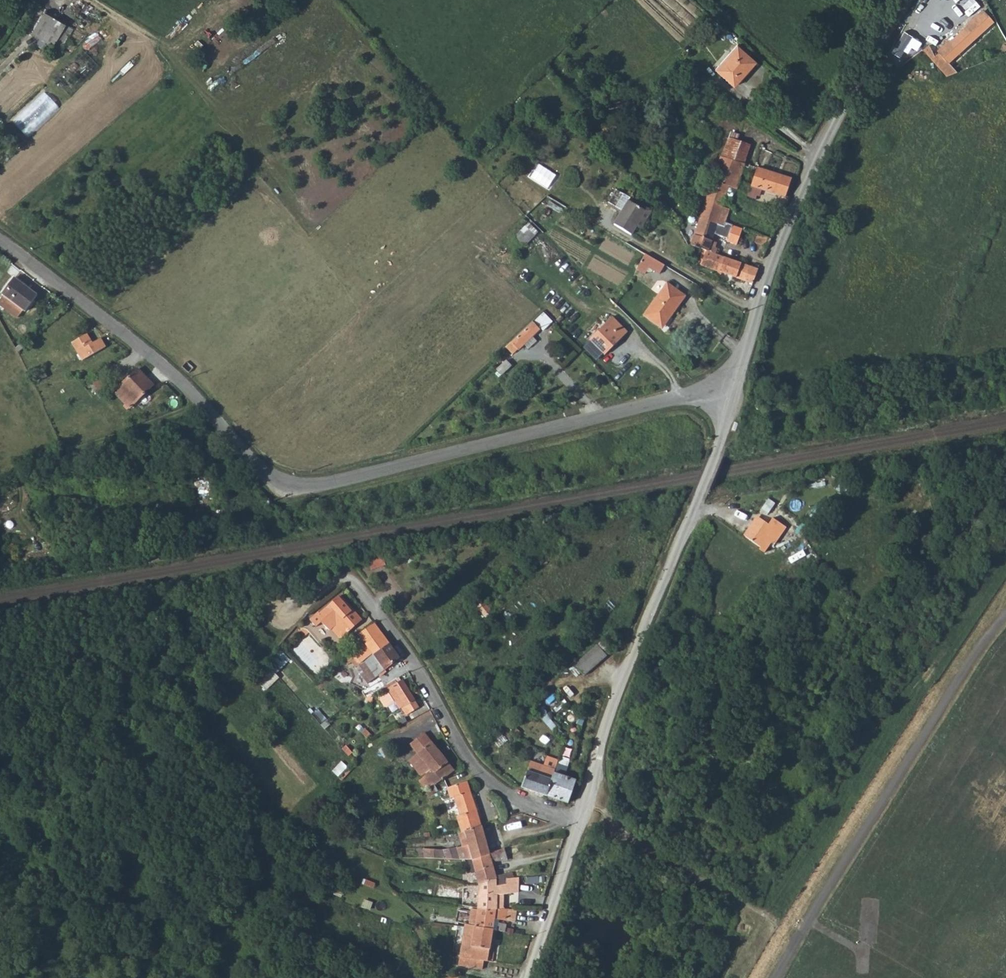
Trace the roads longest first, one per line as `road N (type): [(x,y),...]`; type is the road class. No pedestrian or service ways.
road 1 (tertiary): [(0,239),(145,348),(255,466),(286,483),(353,478),(727,382)]
road 2 (unclassified): [(580,821),(620,677),(721,444),(727,382)]
road 3 (tertiary): [(727,382),(810,170),(912,0)]
road 4 (residential): [(338,581),(351,584),(401,647),(476,771),(518,801),(580,821)]
road 5 (track): [(779,929),(609,830)]
road 6 (unclassified): [(527,977),(580,821)]

